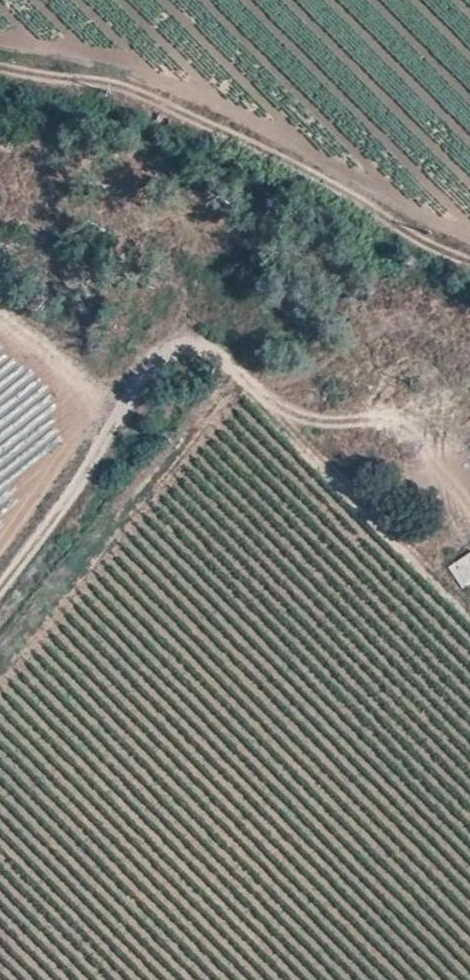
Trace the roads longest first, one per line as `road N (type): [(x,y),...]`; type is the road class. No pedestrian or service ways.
road 1 (track): [(0,589),(81,483),(129,392),(171,347),(203,346),(265,397),(308,418),(399,421),(469,507)]
road 2 (track): [(469,261),(257,147),(111,88),(0,68)]
road 3 (track): [(265,397),(298,440),(469,611)]

